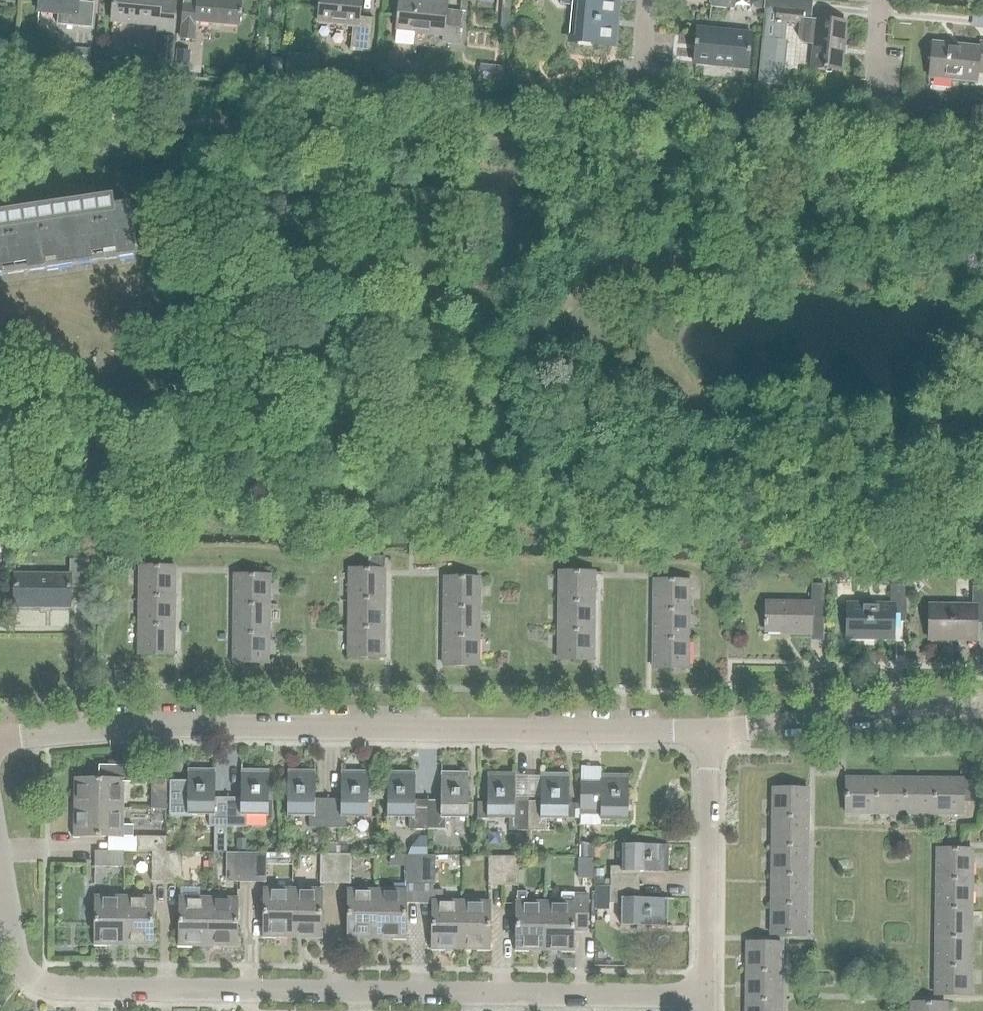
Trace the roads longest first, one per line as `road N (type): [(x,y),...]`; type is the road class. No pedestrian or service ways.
road 1 (residential): [(0,740),(182,726),(710,732)]
road 2 (residential): [(708,1002),(57,988),(34,981),(18,962)]
road 3 (residential): [(710,732),(982,710)]
road 4 (unclassified): [(708,1002),(710,732)]

